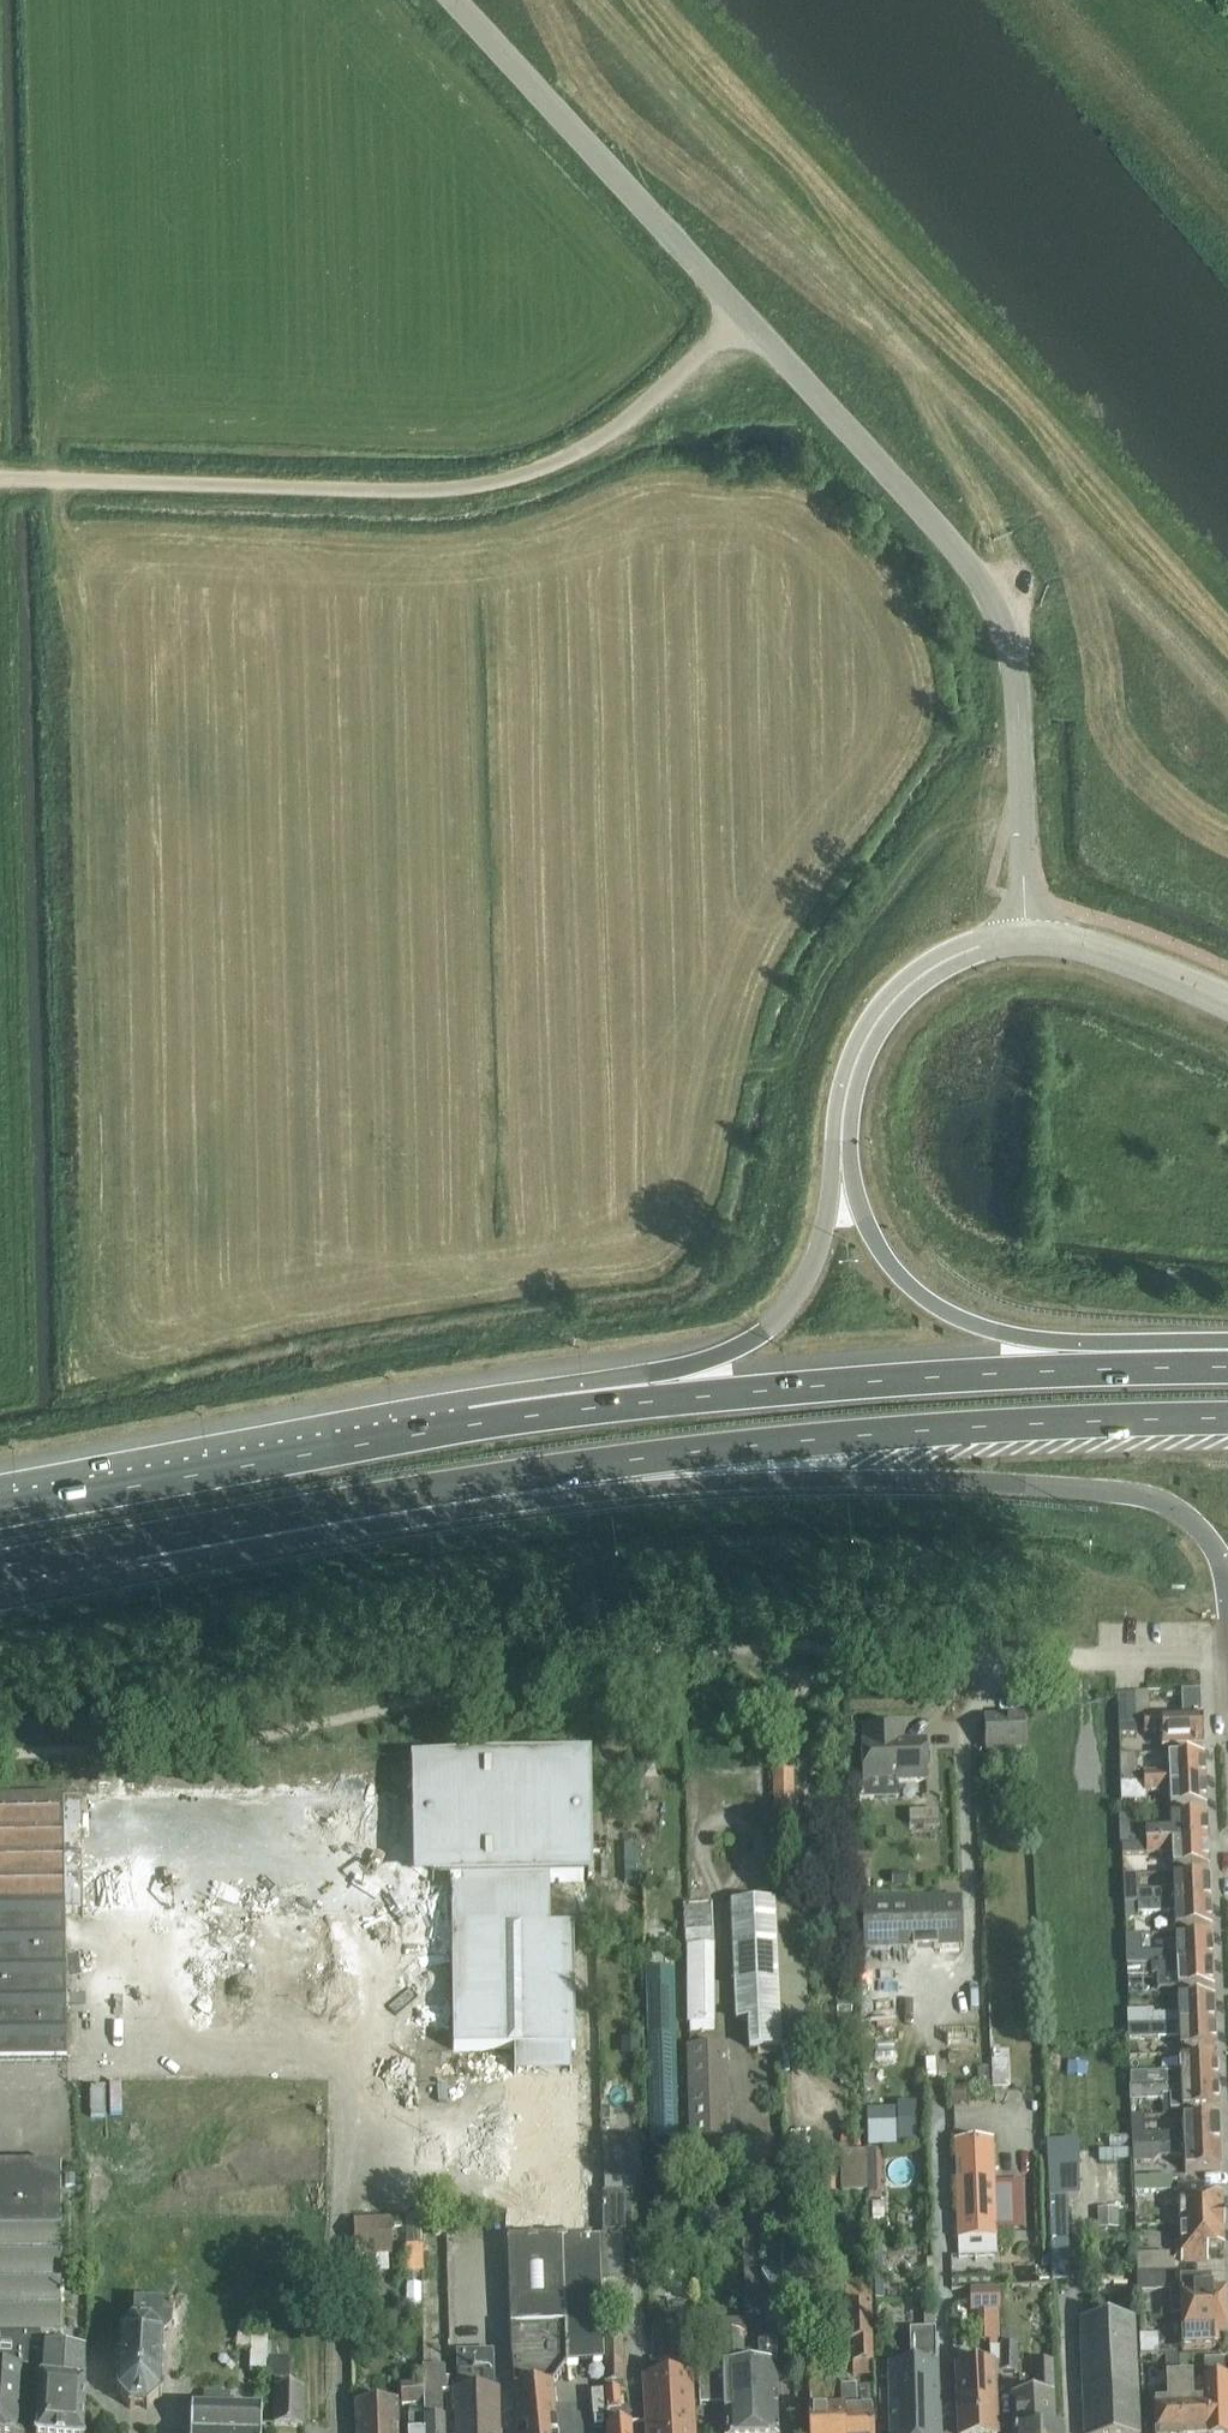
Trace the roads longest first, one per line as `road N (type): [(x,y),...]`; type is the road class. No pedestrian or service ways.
road 1 (motorway): [(509,1478),(938,1479),(1140,1493),(1171,1505),(1206,1535),(1226,1587),(1227,1622)]
road 2 (motorway): [(509,1478),(937,1429),(1227,1420)]
road 3 (motorway): [(621,1405),(0,1511)]
road 4 (motorway): [(0,1567),(509,1478)]
road 5 (motorway): [(1124,1368),(621,1405)]
road 6 (residential): [(341,2432),(331,1931)]
road 7 (secondary): [(1227,428),(1178,431),(749,566)]
road 8 (unclassified): [(163,786),(161,747),(190,708),(528,536)]
road 9 (secondary): [(822,797),(891,795),(916,804),(1227,999)]
road 10 (unclassified): [(0,478),(454,487)]
road 11 (tertiary): [(842,1142),(698,1139),(611,1128),(514,1107),(437,1078)]
road 12 (tertiary): [(1227,1095),(1123,1101),(883,1143),(842,1142)]
road 13 (secondary): [(677,838),(472,940),(339,989)]
road 14 (unclassified): [(702,270),(451,0)]
road 15 (motorway): [(1124,1368),(938,1309),(882,1257),(841,1179)]
road 16 (secondary): [(749,566),(579,626),(438,699)]
road 17 (motorway): [(841,1179),(811,1269),(782,1314),(748,1341),(621,1405)]
road 18 (residential): [(331,1931),(0,1933)]
road 19 (unclassified): [(454,487),(530,472),(625,421),(669,386),(740,365)]
road 20 (secondary): [(438,699),(294,772),(200,843)]
road 21 (motorway): [(769,875),(821,1026),(842,1142)]
road 22 (secondary): [(229,871),(324,803),(438,699)]
road 23 (unclassified): [(528,536),(741,434),(753,421)]
road 24 (secondary): [(289,995),(48,995)]
road 25 (residential): [(536,1894),(373,1899),(331,1931)]
road 26 (secondary): [(172,862),(0,983)]
road 27 (unclassified): [(753,421),(765,410),(767,360),(702,270)]
road 28 (secondary): [(48,995),(195,896)]
road 29 (tertiary): [(289,995),(329,1037),(437,1078)]
road 30 (tertiary): [(339,989),(229,871)]
road 31 (unclassified): [(749,566),(743,725)]
road 32 (secondary): [(743,725),(695,743),(679,763),(670,787),(677,838)]
road 33 (unclassified): [(753,421),(749,566)]
road 34 (tertiary): [(195,896),(289,995)]
road 35 (tertiary): [(437,1078),(339,989)]

